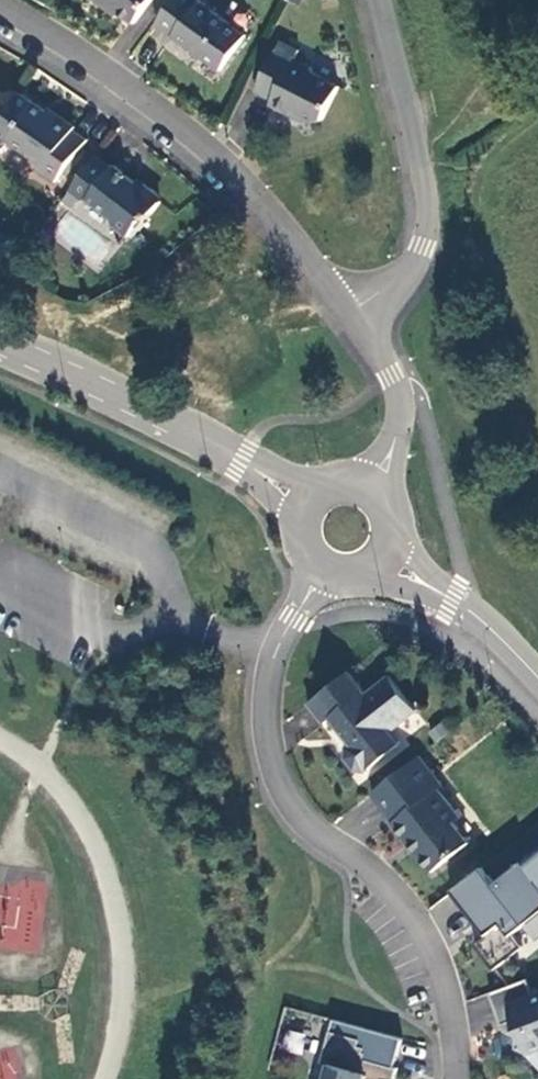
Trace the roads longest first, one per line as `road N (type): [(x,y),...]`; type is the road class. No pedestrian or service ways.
road 1 (residential): [(284,630),(268,691),(273,763),(310,828),(384,881),(425,934),(449,1002),(459,1078)]
road 2 (residential): [(0,4),(180,124),(242,179),(347,312)]
road 3 (unclassified): [(347,312),(403,277),(427,231),(424,189),(375,0)]
road 4 (tertiary): [(0,344),(249,467)]
road 5 (residential): [(347,312),(392,375),(397,429)]

